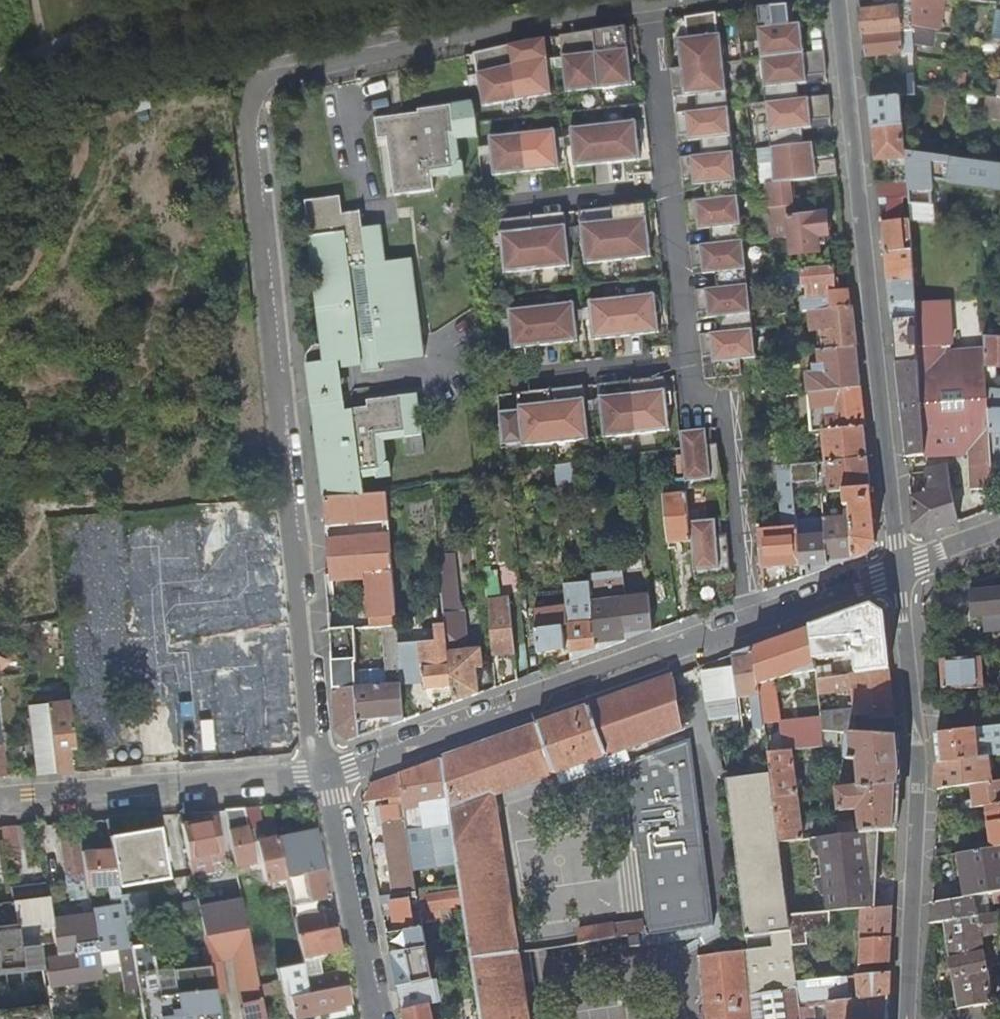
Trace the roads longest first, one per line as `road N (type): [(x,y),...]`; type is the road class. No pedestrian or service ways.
road 1 (residential): [(644,18),(241,98),(320,776)]
road 2 (residential): [(896,561),(835,0)]
road 3 (residential): [(320,776),(592,681),(751,615)]
road 4 (residential): [(908,1018),(912,759),(896,561)]
road 5 (residential): [(320,776),(0,798)]
road 6 (residential): [(751,615),(730,426),(689,399),(685,368)]
road 7 (residential): [(320,776),(376,1018)]
road 8 (residential): [(685,368),(665,192)]
road 9 (residential): [(665,192),(644,18)]
road 10 (residential): [(514,384),(685,368)]
road 11 (residential): [(496,209),(665,192)]
road 12 (residential): [(751,615),(896,561)]

